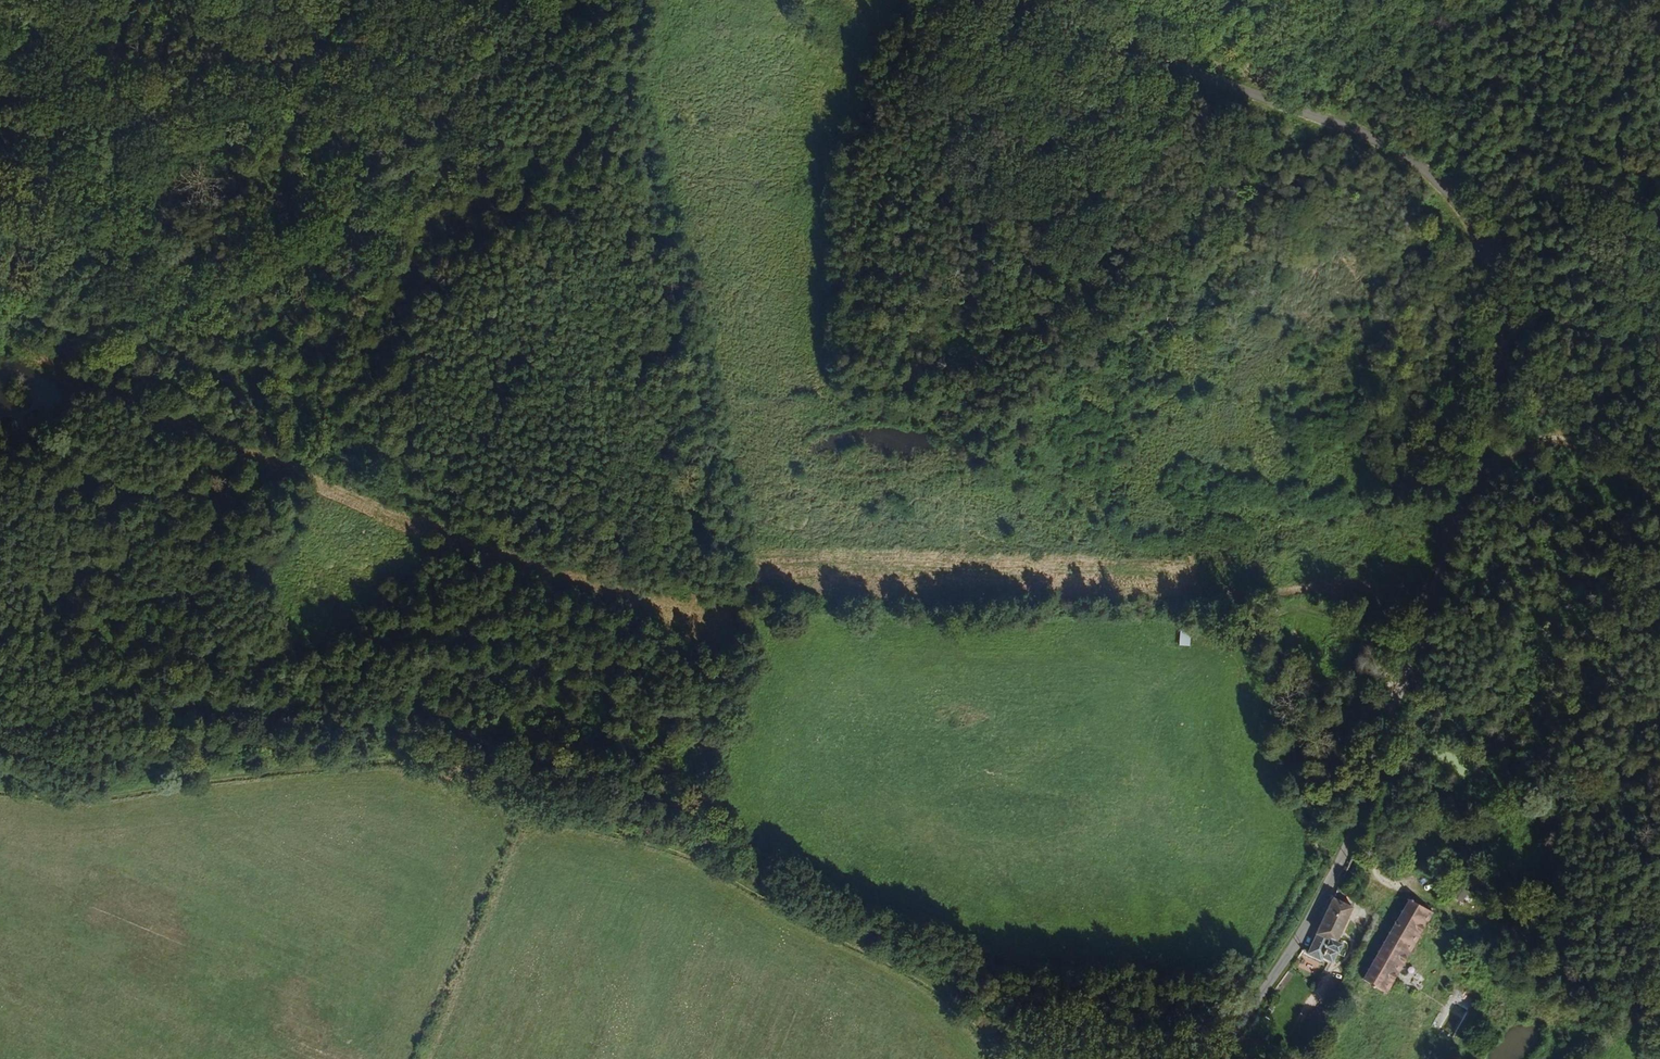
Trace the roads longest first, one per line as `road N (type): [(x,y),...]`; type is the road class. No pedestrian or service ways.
road 1 (tertiary): [(917,0),(1027,20),(1423,177),(1520,396),(1436,636),(1333,879),(1219,1058)]
road 2 (track): [(1520,396),(1659,500)]
road 3 (track): [(1580,440),(1659,333)]

